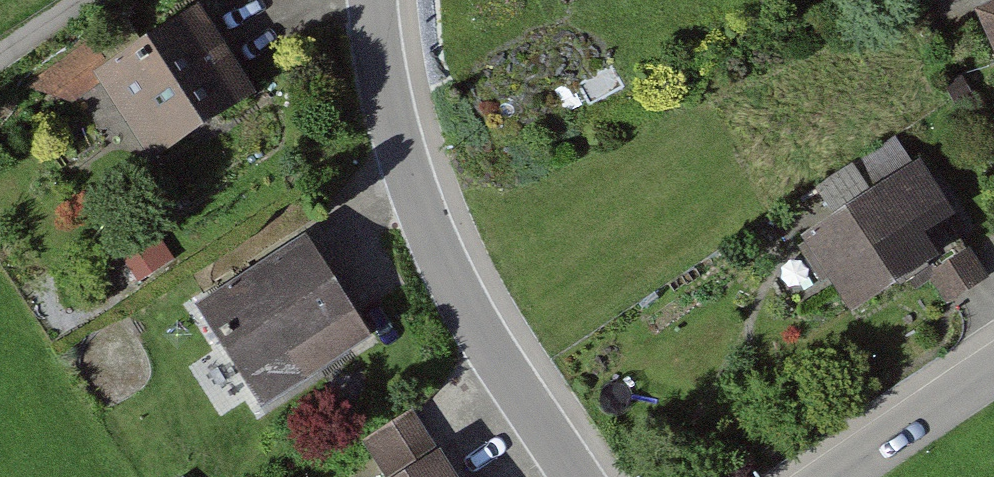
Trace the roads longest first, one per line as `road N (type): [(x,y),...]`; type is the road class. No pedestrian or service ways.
road 1 (residential): [(576,476),(449,272),(405,169),(373,0)]
road 2 (residential): [(993,376),(839,476)]

